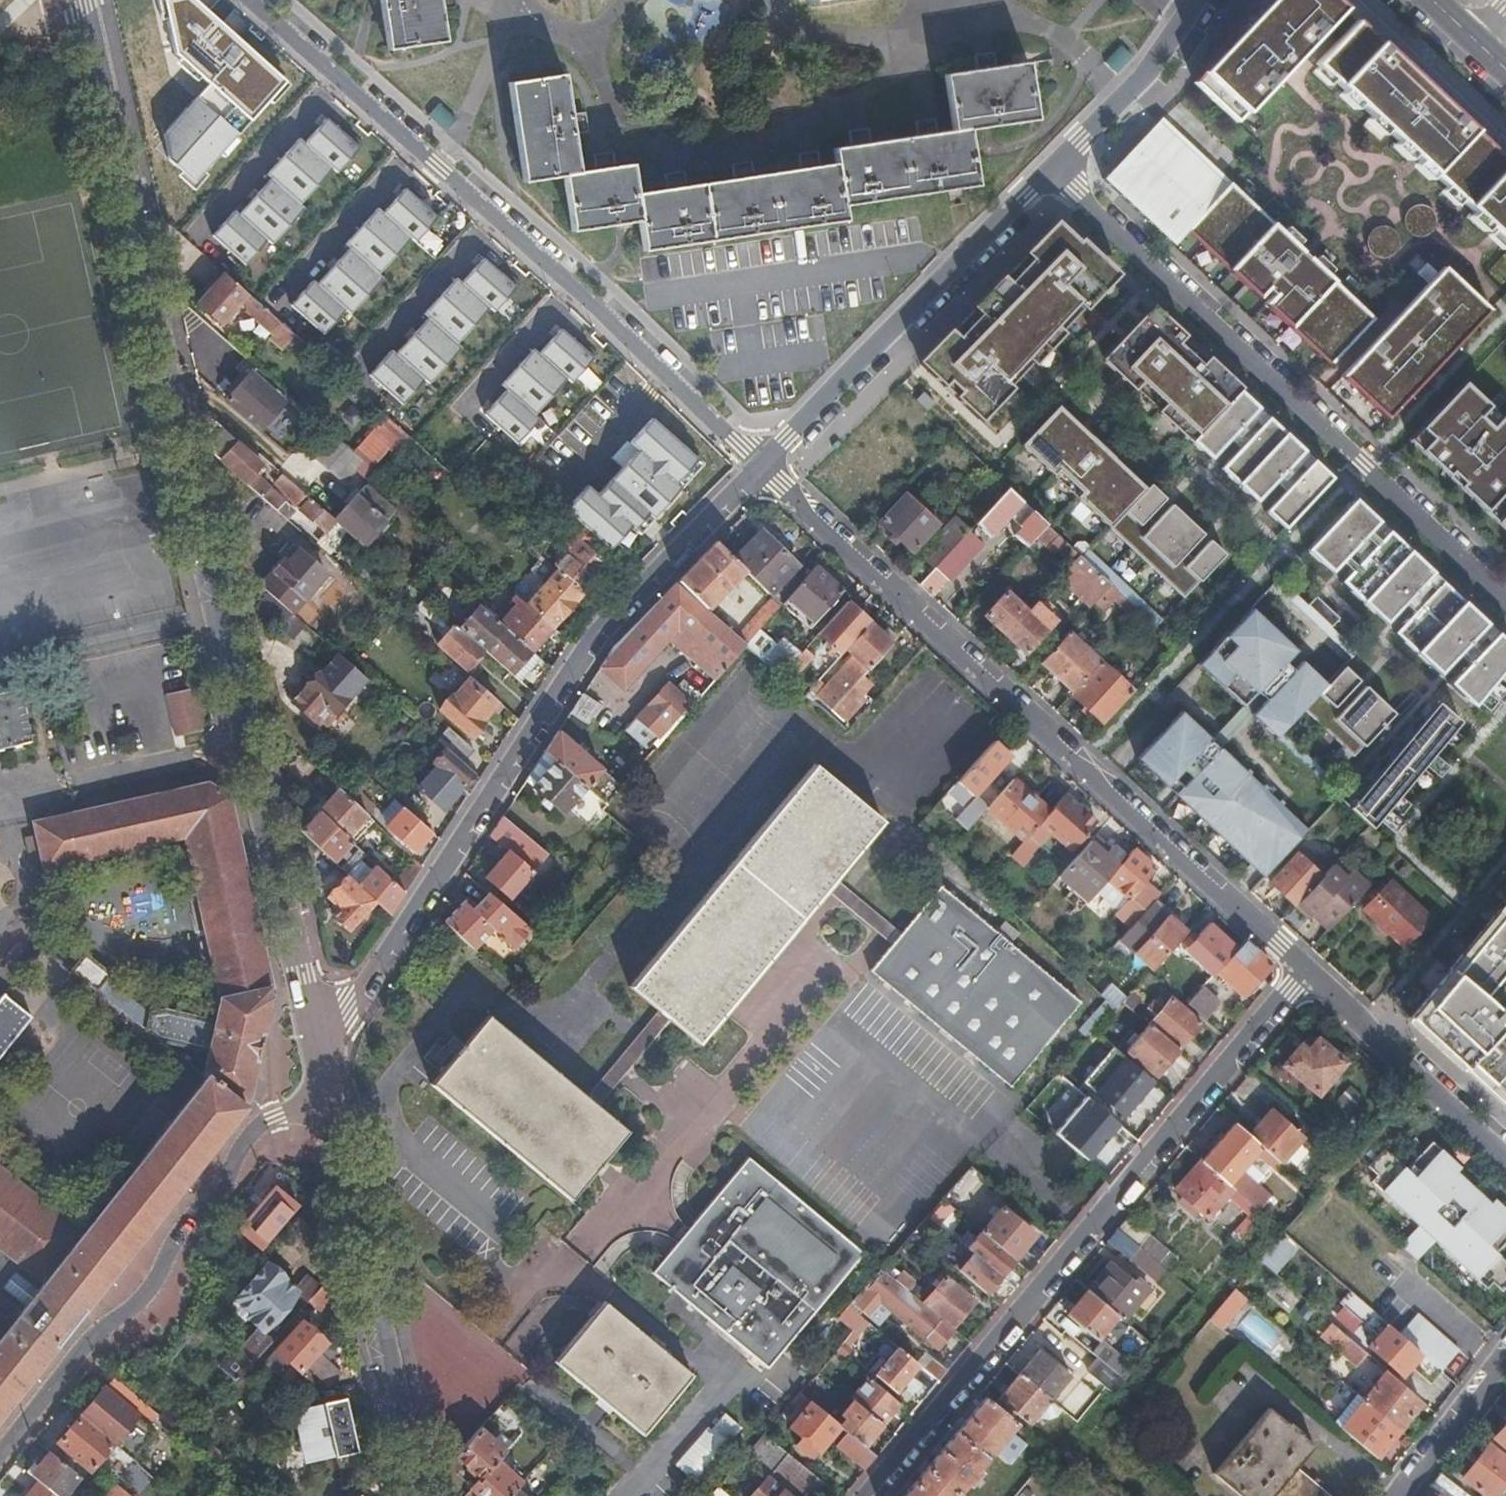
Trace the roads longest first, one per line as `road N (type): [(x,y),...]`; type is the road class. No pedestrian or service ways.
road 1 (residential): [(86,0),(317,1047)]
road 2 (residential): [(1303,974),(763,465)]
road 3 (residential): [(317,1047),(603,632),(763,465)]
road 4 (residential): [(249,0),(763,465)]
road 5 (residential): [(1303,974),(867,1495)]
road 6 (residential): [(1505,606),(1046,173)]
road 7 (residential): [(0,1457),(95,1337),(146,1295),(260,1125),(328,1104)]
road 8 (residential): [(763,465),(1046,173)]
road 9 (residential): [(328,1104),(415,1495)]
road 10 (residential): [(1505,1155),(1303,974)]
road 11 (residential): [(1046,173),(1140,80),(1203,0)]
road 12 (residential): [(1405,1495),(1505,1360)]

